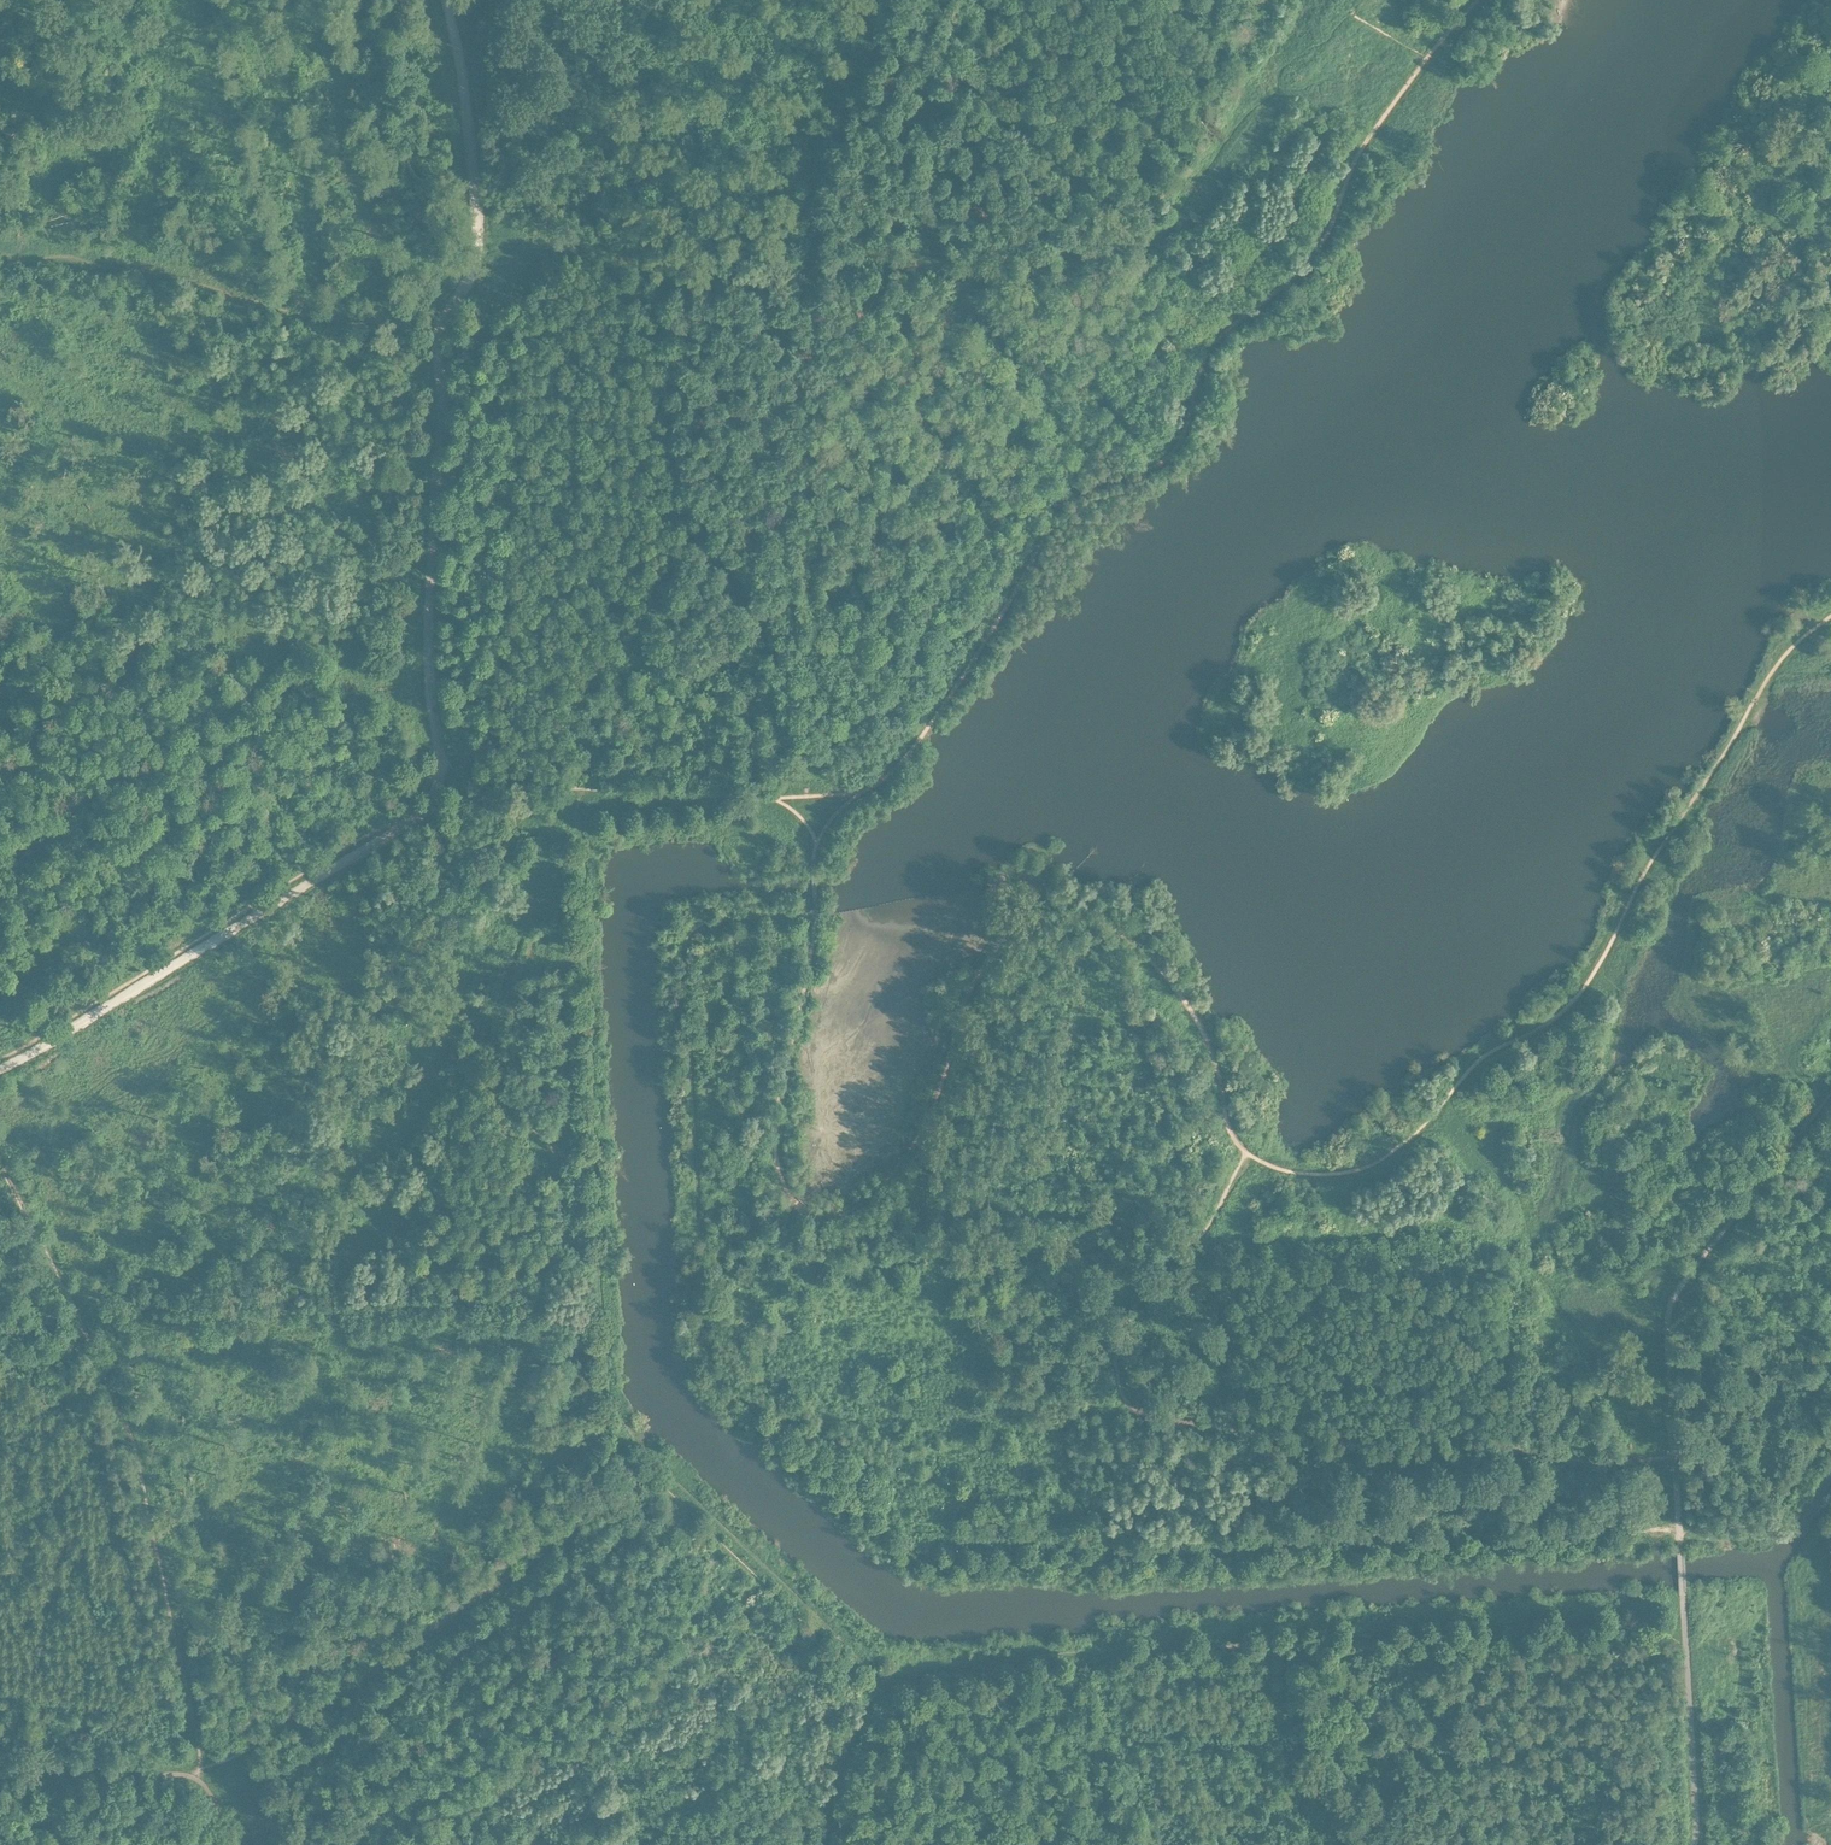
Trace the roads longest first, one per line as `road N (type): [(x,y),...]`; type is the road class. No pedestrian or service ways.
road 1 (track): [(1684,1533),(1130,1568),(951,1563),(926,1573),(725,1388),(873,1469),(1137,1392),(1111,1304),(1115,1271),(1188,1246),(1249,1148)]
road 2 (track): [(1135,1392),(1149,1403),(1365,1447),(1503,1442),(1599,1461),(1680,1465)]
road 3 (track): [(1292,1650),(1605,1632)]
road 4 (track): [(880,1681),(910,1691),(1033,1666),(1092,1664)]
road 5 (track): [(1092,1664),(1292,1650)]
road 6 (track): [(835,1844),(880,1681)]

